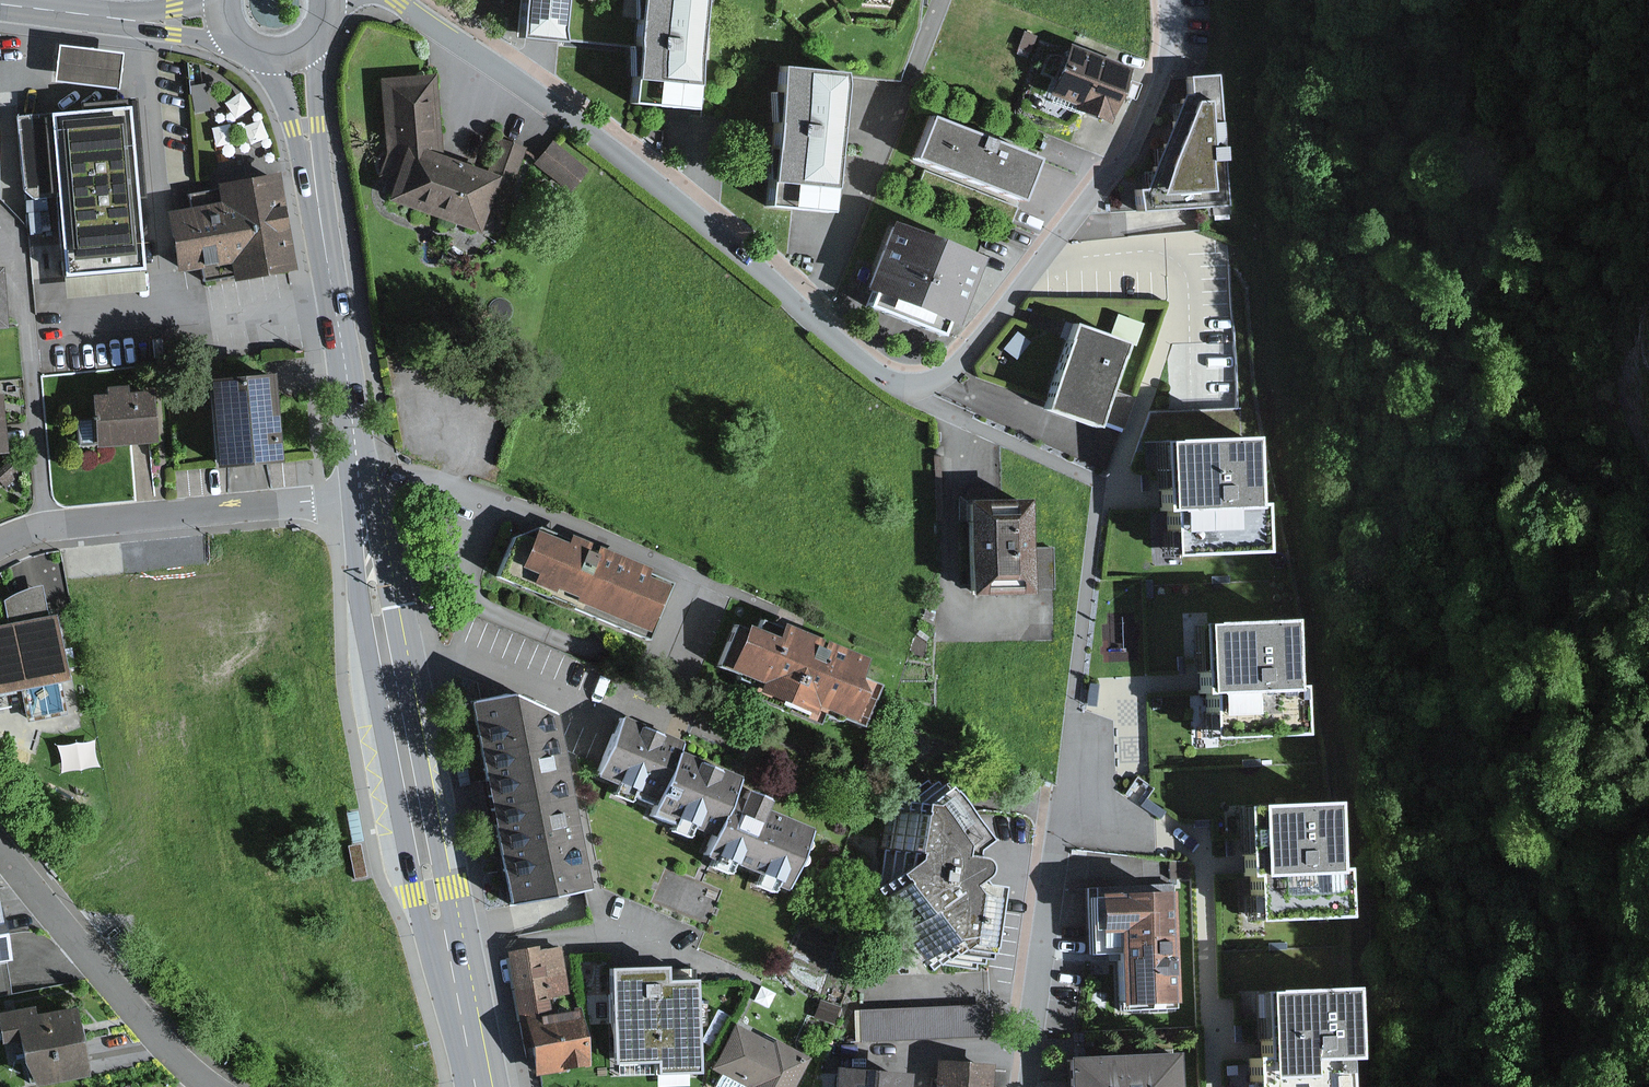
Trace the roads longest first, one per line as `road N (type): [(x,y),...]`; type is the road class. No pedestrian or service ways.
road 1 (residential): [(399,0),(628,156),(884,373),(919,385),(958,367),(1124,163),(1173,61),(1177,0)]
road 2 (track): [(1195,267),(1233,246),(1262,258),(1316,633),(1364,809),(1371,865),(1369,1086)]
road 3 (primary): [(362,501),(385,664),(475,1086)]
road 4 (residential): [(1031,1086),(1072,703)]
road 5 (residential): [(362,501),(46,525),(0,543)]
road 6 (primary): [(313,172),(362,501)]
road 7 (residential): [(0,845),(166,1048),(209,1086)]
road 8 (primary): [(313,172),(315,35)]
road 9 (primary): [(263,53),(313,172)]
road 10 (secondary): [(112,17),(173,35),(238,39)]

